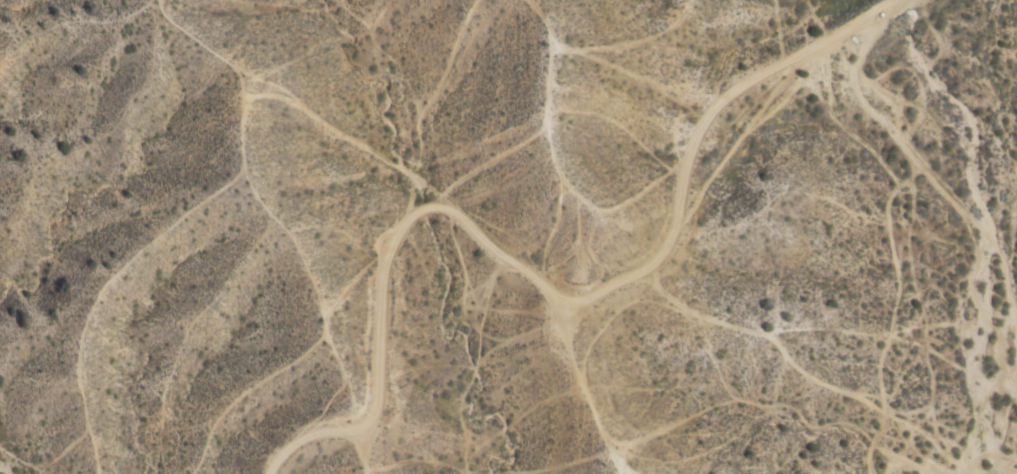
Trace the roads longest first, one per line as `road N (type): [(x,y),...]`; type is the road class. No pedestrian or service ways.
road 1 (track): [(354,429),(372,418),(376,395),(377,276),(395,231),(417,211),(447,212),(558,300),(590,297),(637,275),(666,249),(687,150),(710,106),(903,0)]
road 2 (track): [(812,47),(862,113),(1001,258),(1016,372)]

